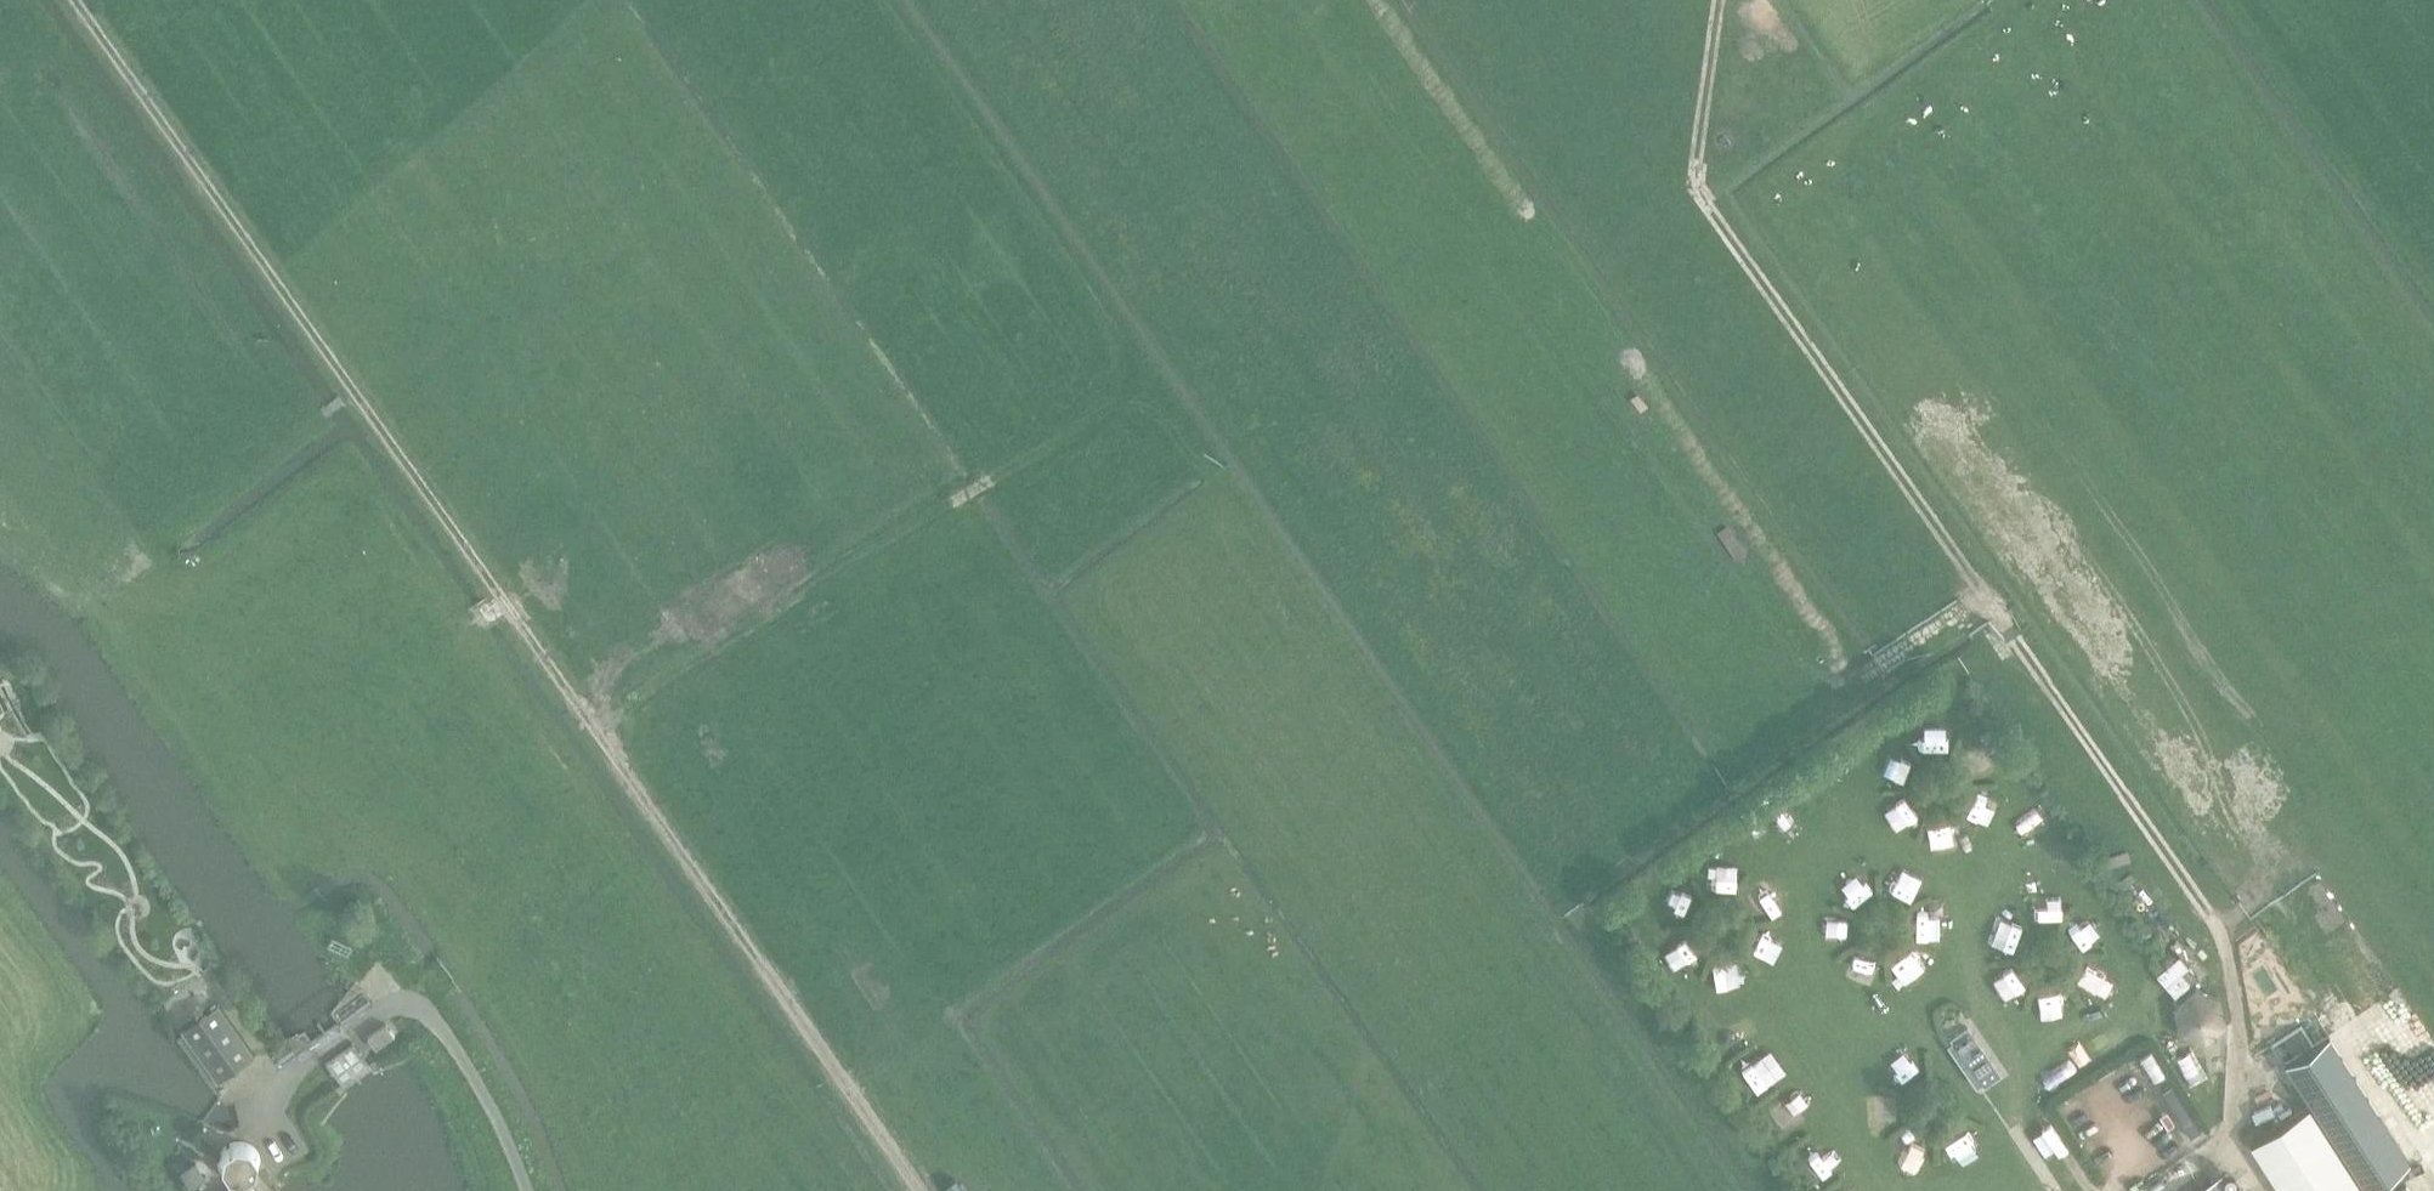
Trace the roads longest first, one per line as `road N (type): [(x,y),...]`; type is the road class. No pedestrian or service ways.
road 1 (track): [(2229,1145),(2242,1068),(2226,945),(1693,191),(1718,0)]

